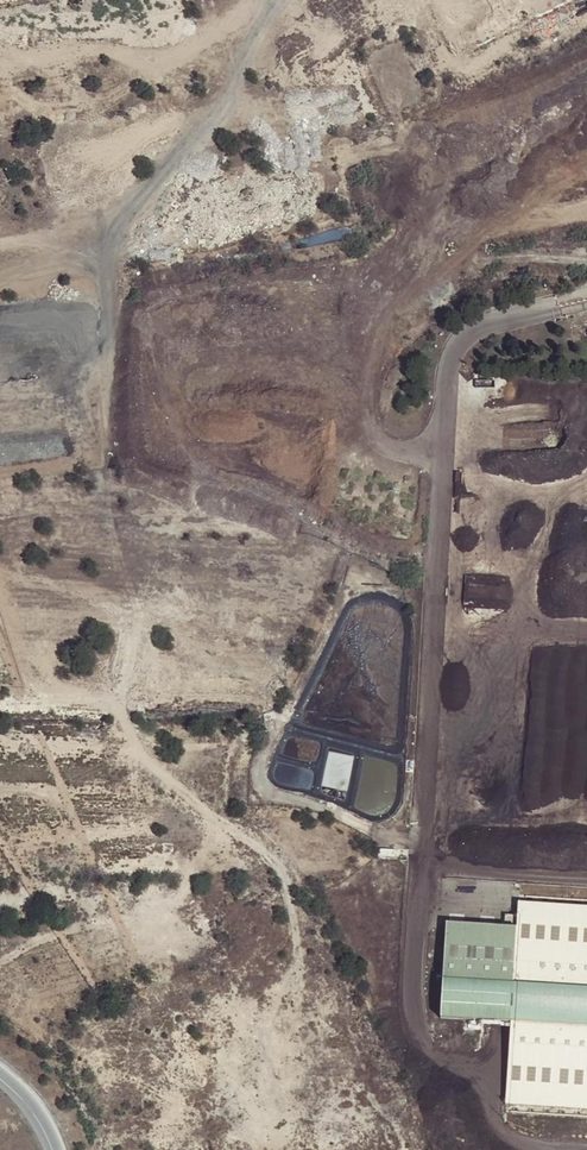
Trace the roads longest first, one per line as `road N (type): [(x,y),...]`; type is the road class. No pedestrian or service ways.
road 1 (motorway): [(193,1149),(22,1012),(0,985)]

